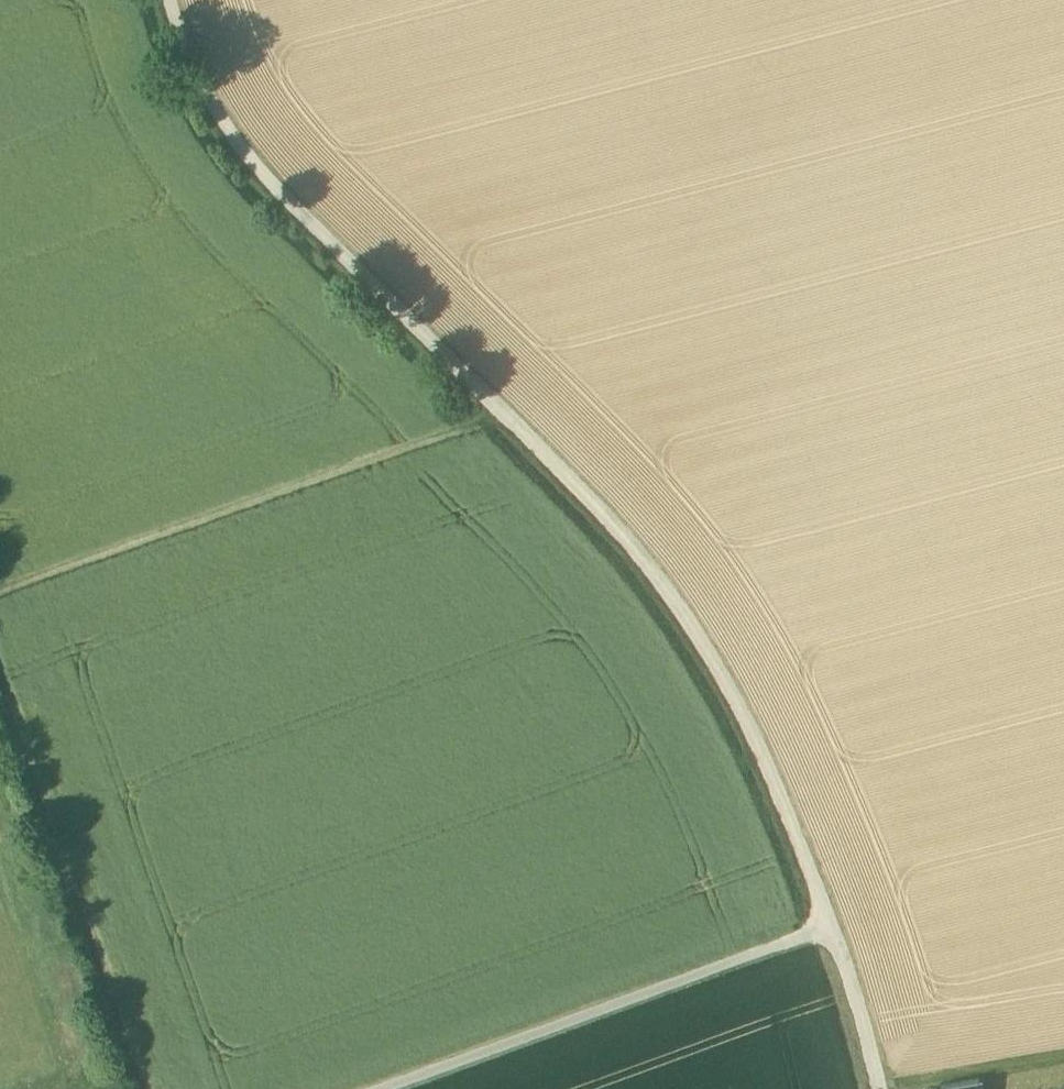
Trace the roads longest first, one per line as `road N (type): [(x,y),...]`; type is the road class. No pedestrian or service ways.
road 1 (unclassified): [(170,0),(202,88),(275,191),(612,531),(685,616),(741,705),(830,930)]
road 2 (track): [(0,590),(497,414)]
road 3 (unclassified): [(387,1088),(830,930)]
road 4 (unclassified): [(830,930),(873,1065)]

